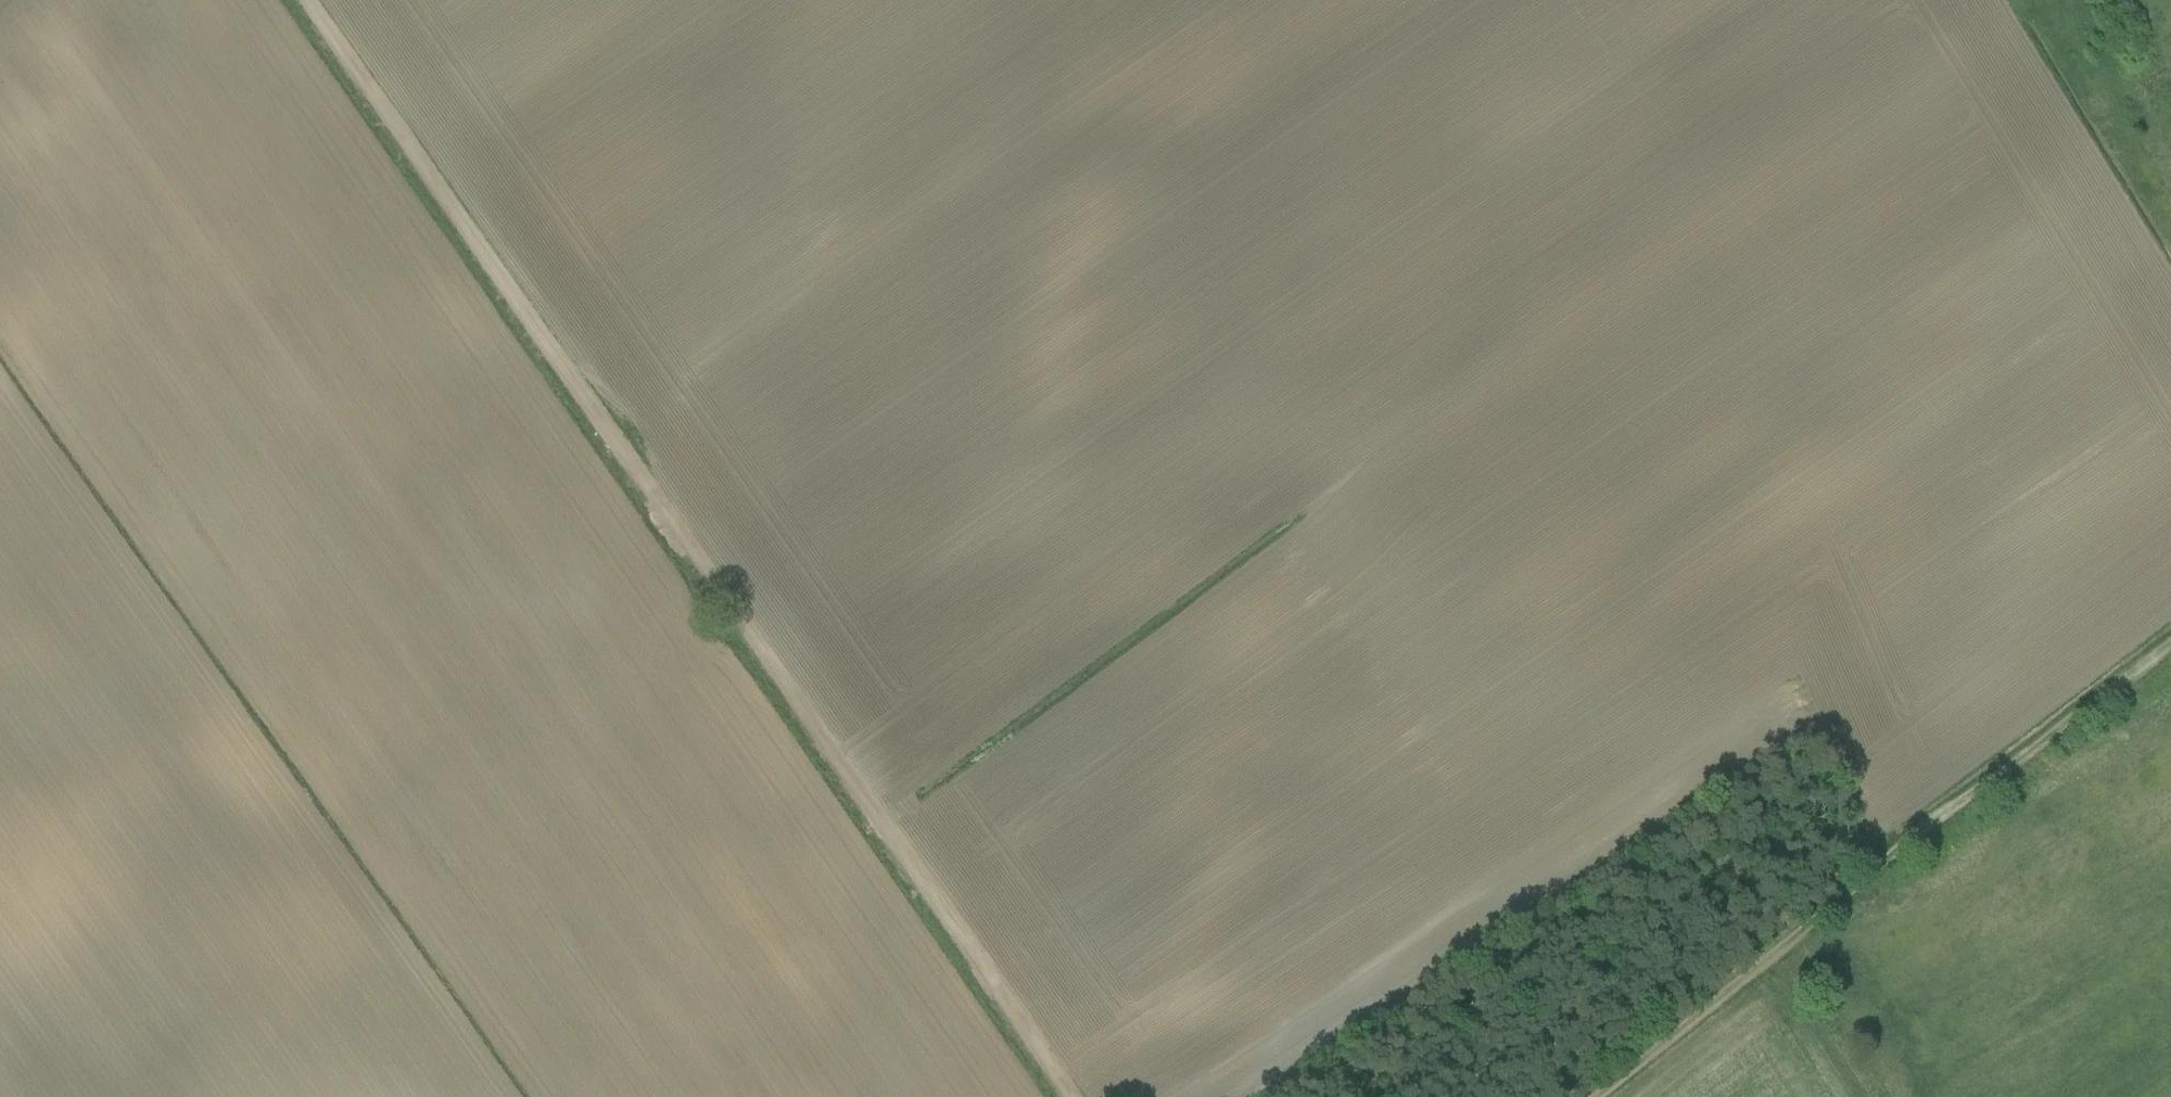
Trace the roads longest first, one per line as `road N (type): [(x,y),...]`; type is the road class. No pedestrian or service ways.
road 1 (track): [(1069,1096),(302,0)]
road 2 (track): [(1591,1096),(1891,856),(2170,647)]

